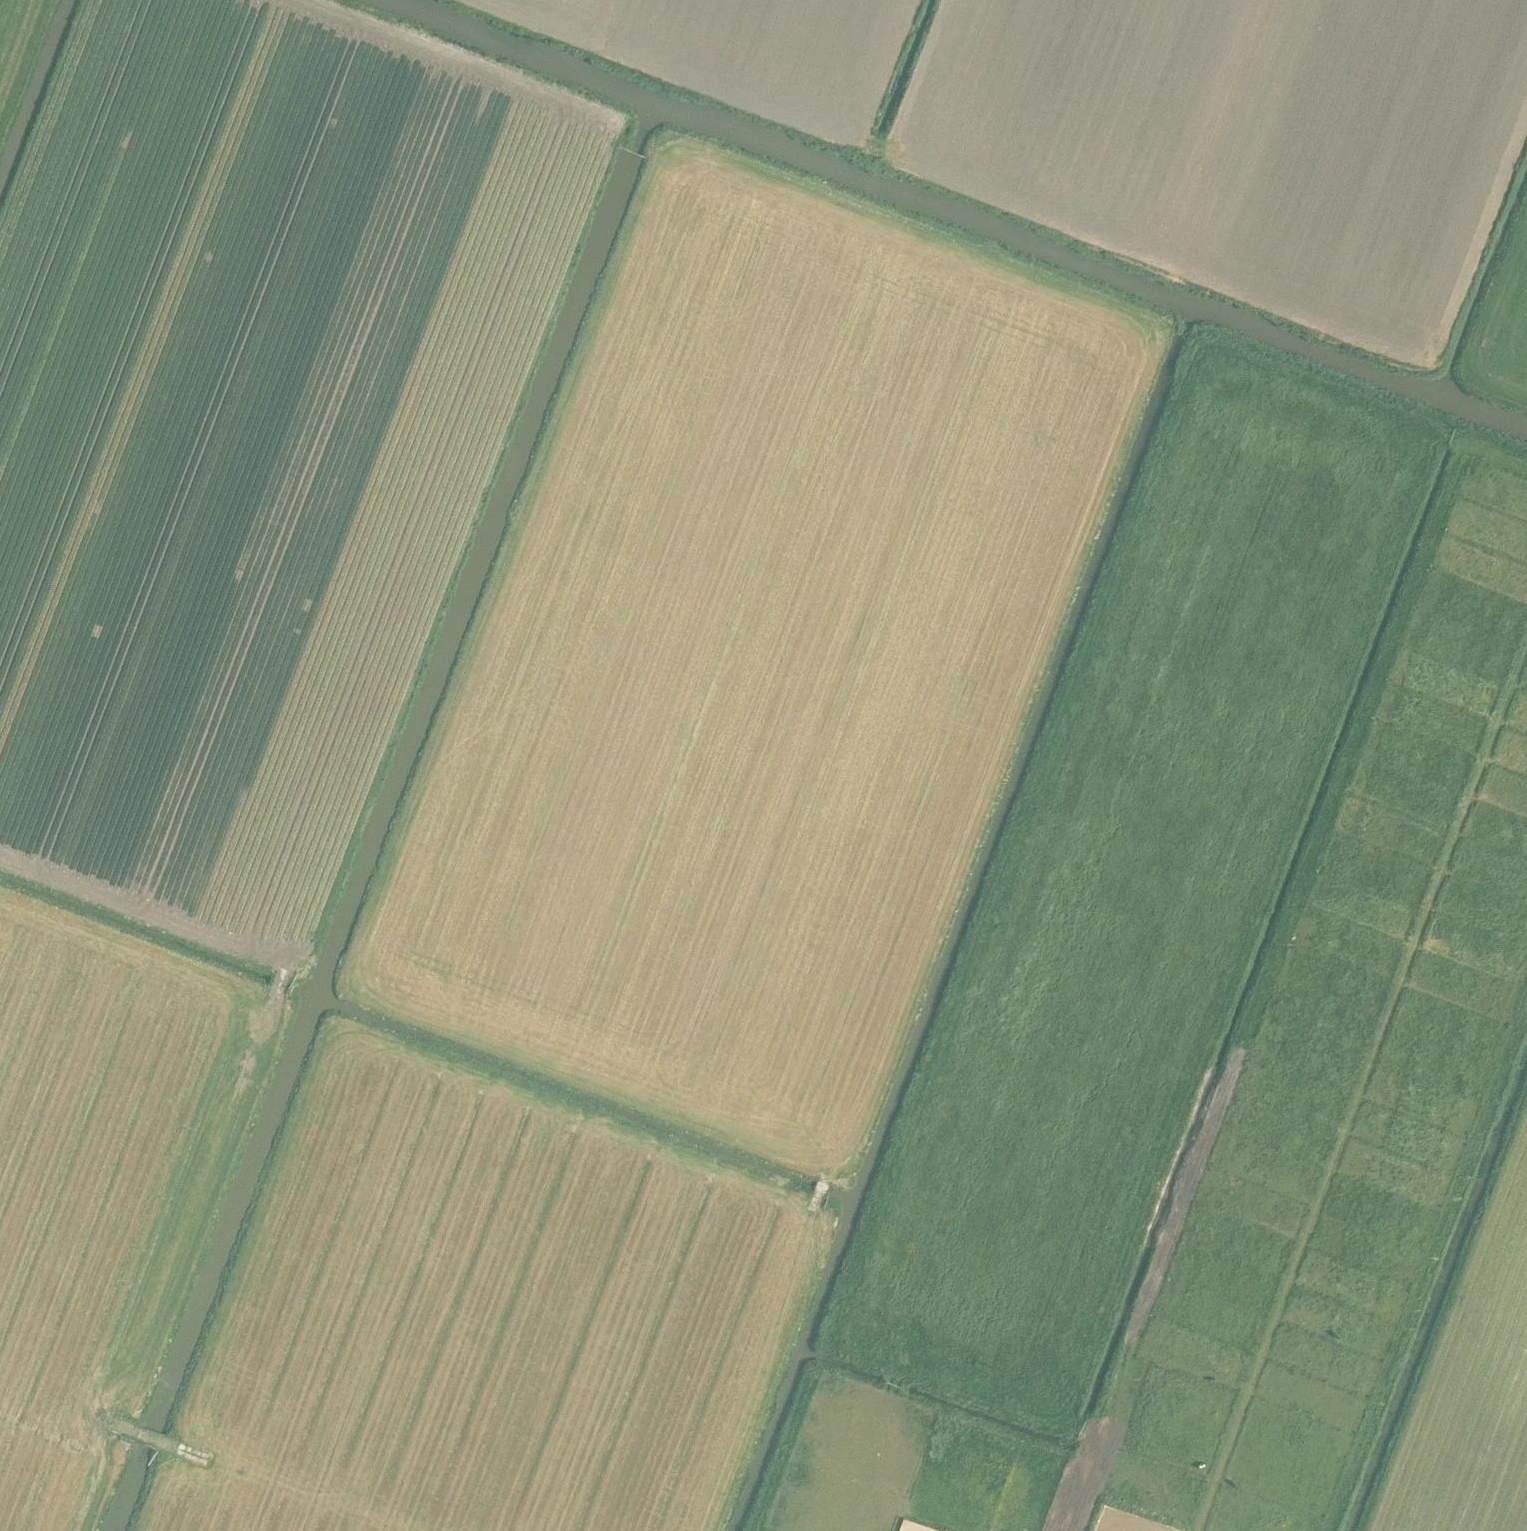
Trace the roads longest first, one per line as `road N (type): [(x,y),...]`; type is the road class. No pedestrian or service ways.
road 1 (track): [(106,1425),(90,1393),(275,998),(305,895)]
road 2 (track): [(409,1530),(106,1425)]

